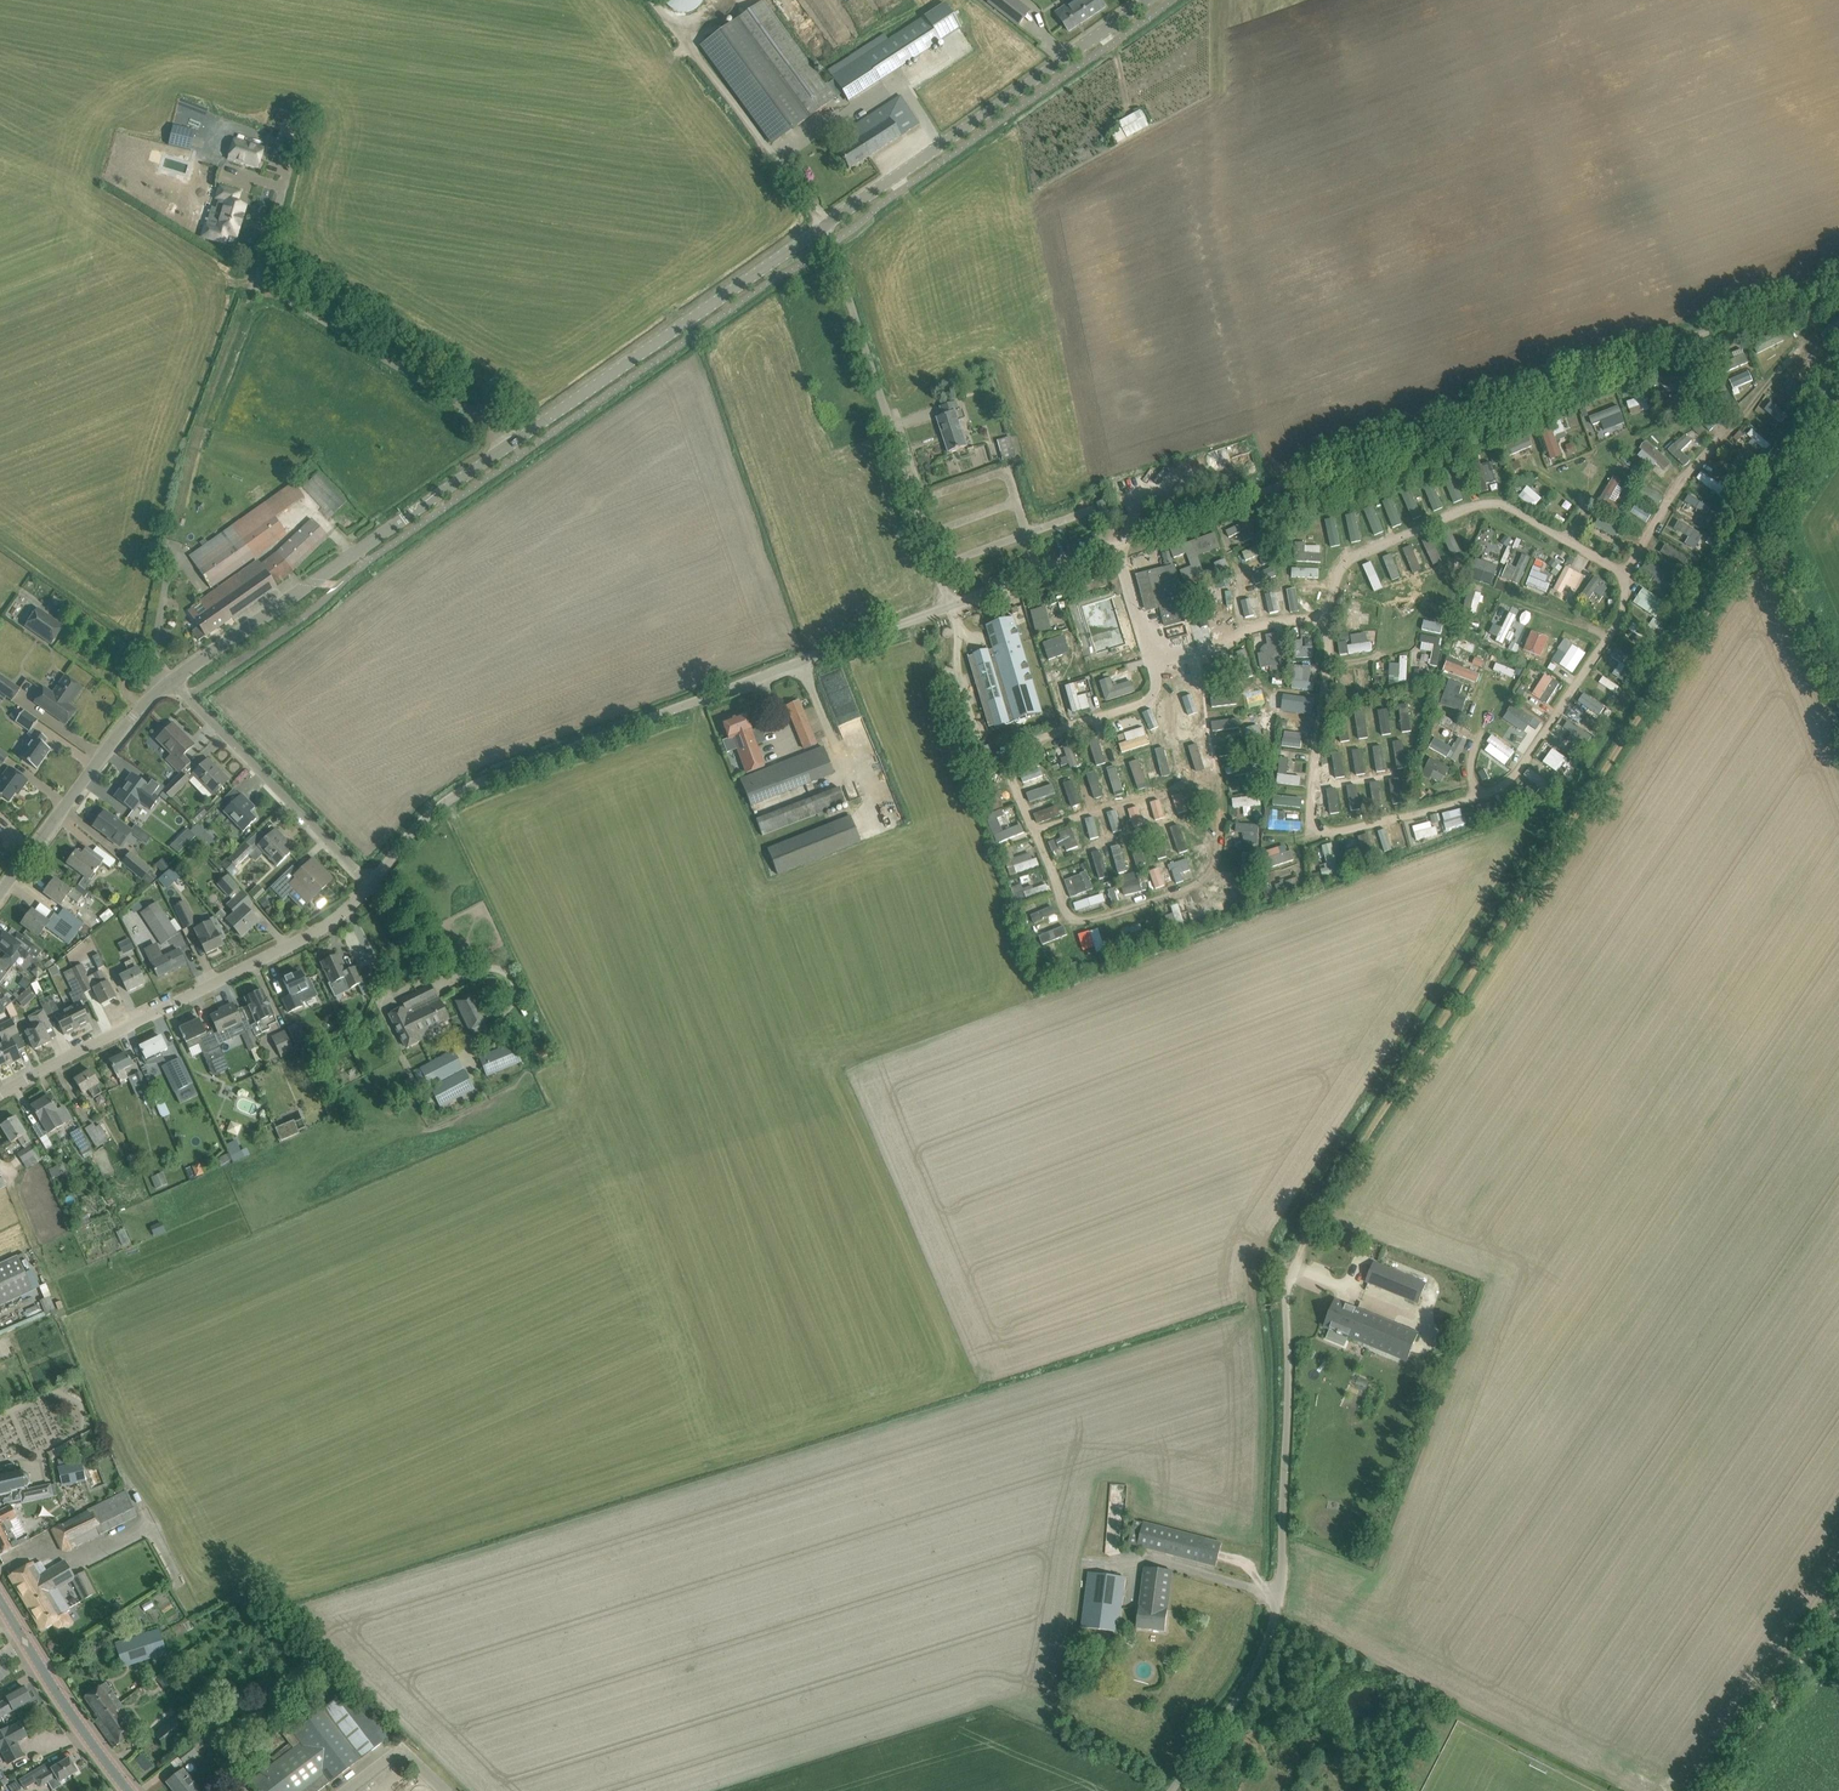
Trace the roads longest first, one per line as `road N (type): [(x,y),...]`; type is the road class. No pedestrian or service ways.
road 1 (unclassified): [(952,605),(1838,284)]
road 2 (track): [(1764,521),(1297,1258)]
road 3 (unclassified): [(1169,1790),(1242,1693),(1270,1633),(1281,1574),(1286,1294),(1297,1258)]
road 4 (unclassified): [(434,809),(487,779),(952,605)]
road 5 (residential): [(0,1097),(274,957),(332,922),(371,884)]
road 6 (unclassified): [(952,605),(827,226)]
road 7 (unclassified): [(827,226),(1149,0)]
road 8 (unclassified): [(512,447),(827,226)]
road 9 (unclassified): [(512,447),(260,279),(248,257)]
road 10 (residential): [(172,681),(405,518)]
road 11 (residential): [(172,681),(371,884)]
road 12 (residential): [(0,893),(131,717),(172,681)]
road 13 (track): [(1711,1790),(1838,1604)]
road 14 (track): [(1838,697),(1764,521)]
road 15 (secondary): [(132,1790),(24,1640)]
road 16 (track): [(1838,401),(1764,521)]
road 17 (residential): [(345,1790),(400,1749),(446,1790)]
road 18 (unclassified): [(405,518),(512,447)]

